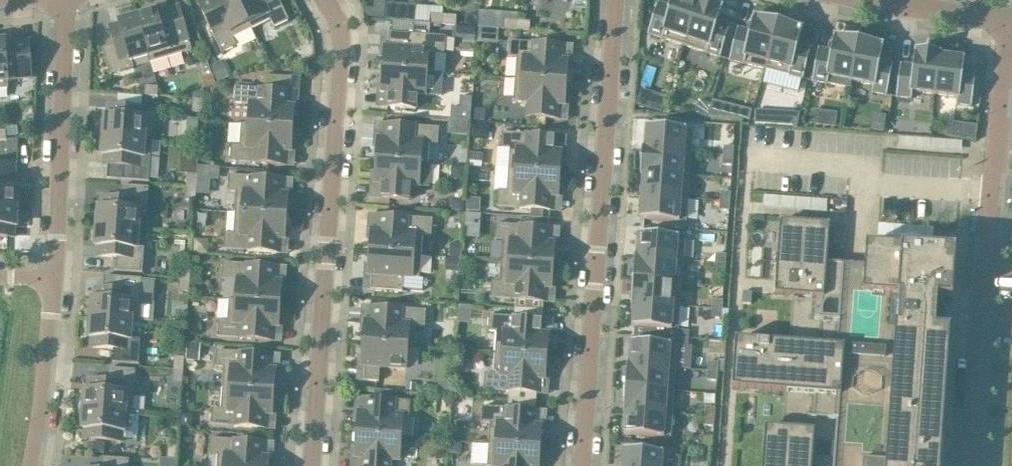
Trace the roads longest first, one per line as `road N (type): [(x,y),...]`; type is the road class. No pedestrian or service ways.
road 1 (residential): [(326,0),(338,19),(311,465)]
road 2 (residential): [(616,0),(583,465)]
road 3 (residential): [(969,465),(1008,20)]
road 4 (residential): [(68,0),(52,281)]
road 5 (residential): [(52,281),(28,465)]

